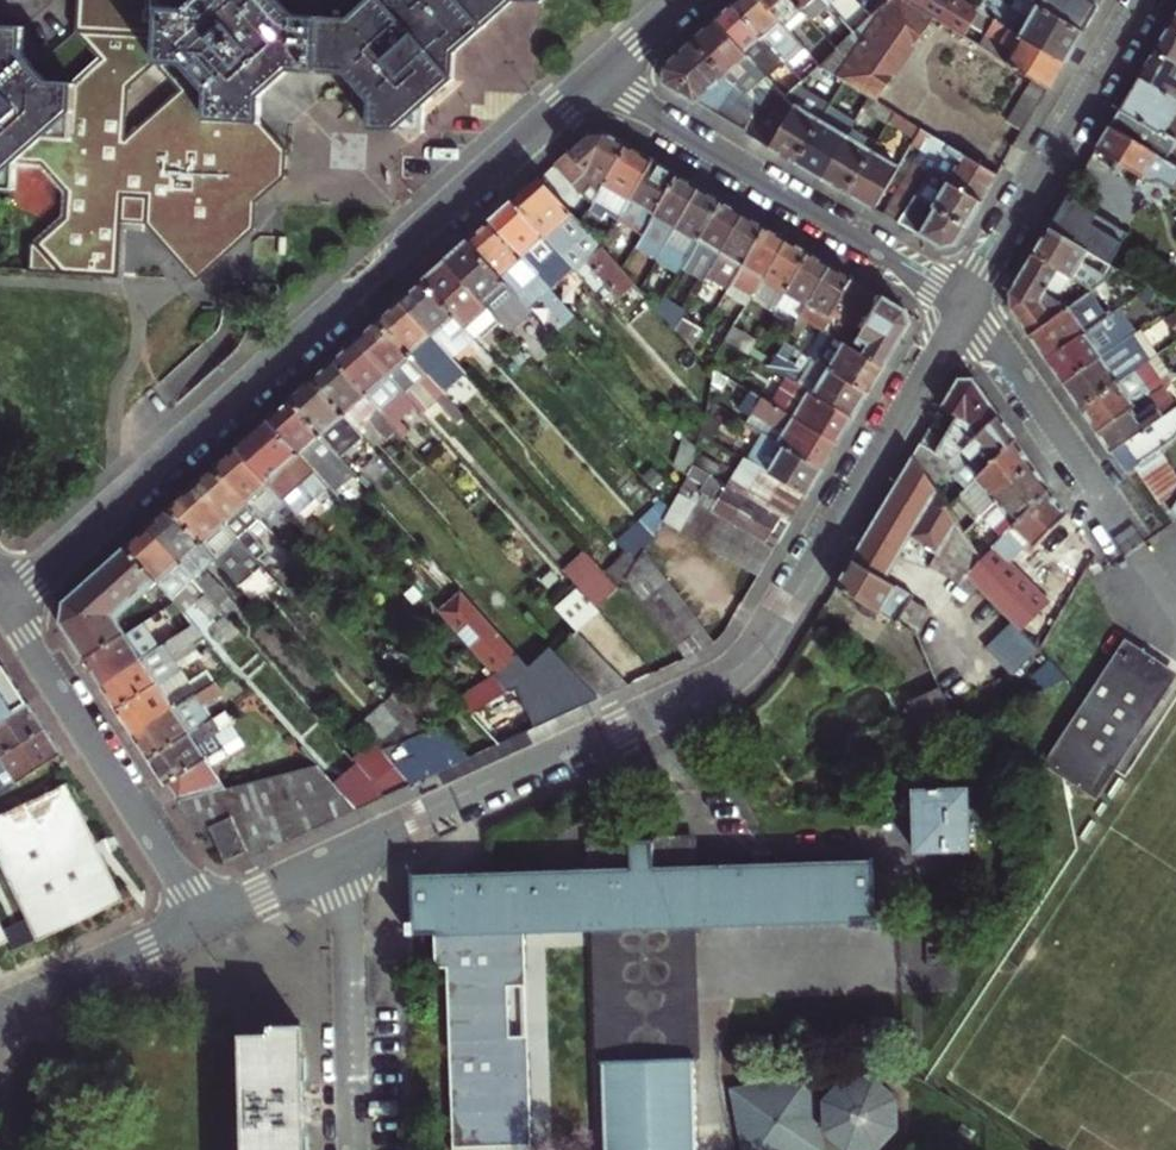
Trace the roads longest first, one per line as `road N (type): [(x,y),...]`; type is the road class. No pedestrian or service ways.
road 1 (residential): [(336,859),(735,673),(779,626),(966,306)]
road 2 (residential): [(5,603),(595,79)]
road 3 (residential): [(595,79),(627,106),(966,306)]
road 4 (residential): [(5,603),(206,919)]
road 5 (residential): [(966,306),(1145,0)]
road 6 (residential): [(336,859),(348,933),(352,1149)]
road 7 (residential): [(966,306),(1124,525)]
road 8 (residential): [(0,1015),(206,919)]
road 9 (residential): [(206,919),(336,859)]

